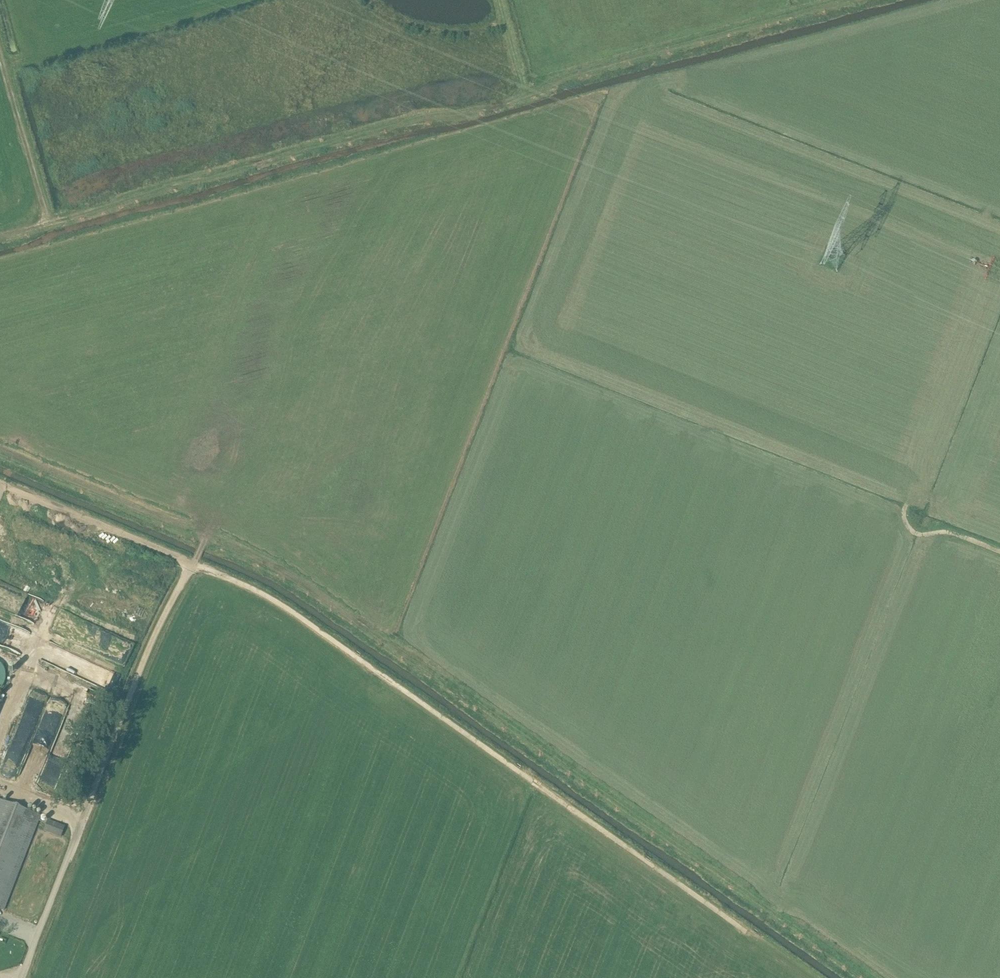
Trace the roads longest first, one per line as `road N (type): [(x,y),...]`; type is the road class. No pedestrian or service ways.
road 1 (track): [(0,486),(285,608),(746,933)]
road 2 (track): [(22,977),(154,638),(191,564)]
road 3 (track): [(999,552),(952,533),(917,534),(905,516),(909,499)]

